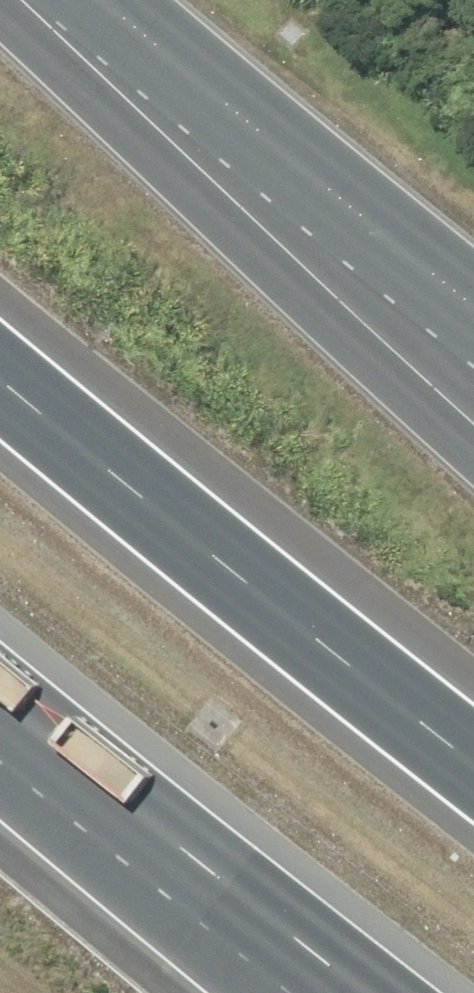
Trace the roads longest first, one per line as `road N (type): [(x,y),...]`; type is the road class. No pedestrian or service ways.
road 1 (motorway): [(0,386),(473,770)]
road 2 (motorway): [(41,0),(86,52),(473,406)]
road 3 (trunk): [(105,0),(473,302)]
road 4 (motorway): [(340,992),(0,726)]
road 5 (motorway): [(297,992),(0,731)]

